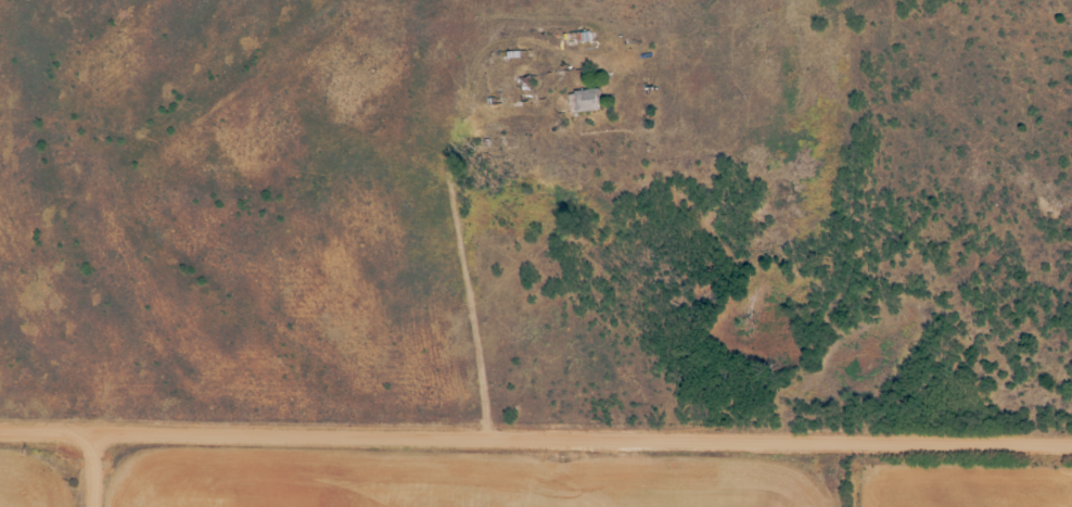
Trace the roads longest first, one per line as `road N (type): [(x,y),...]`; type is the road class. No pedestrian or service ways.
road 1 (residential): [(0,432),(1071,445)]
road 2 (residential): [(583,0),(575,25),(489,67),(464,130),(467,254),(486,439)]
road 3 (residential): [(1071,477),(898,473),(883,443)]

